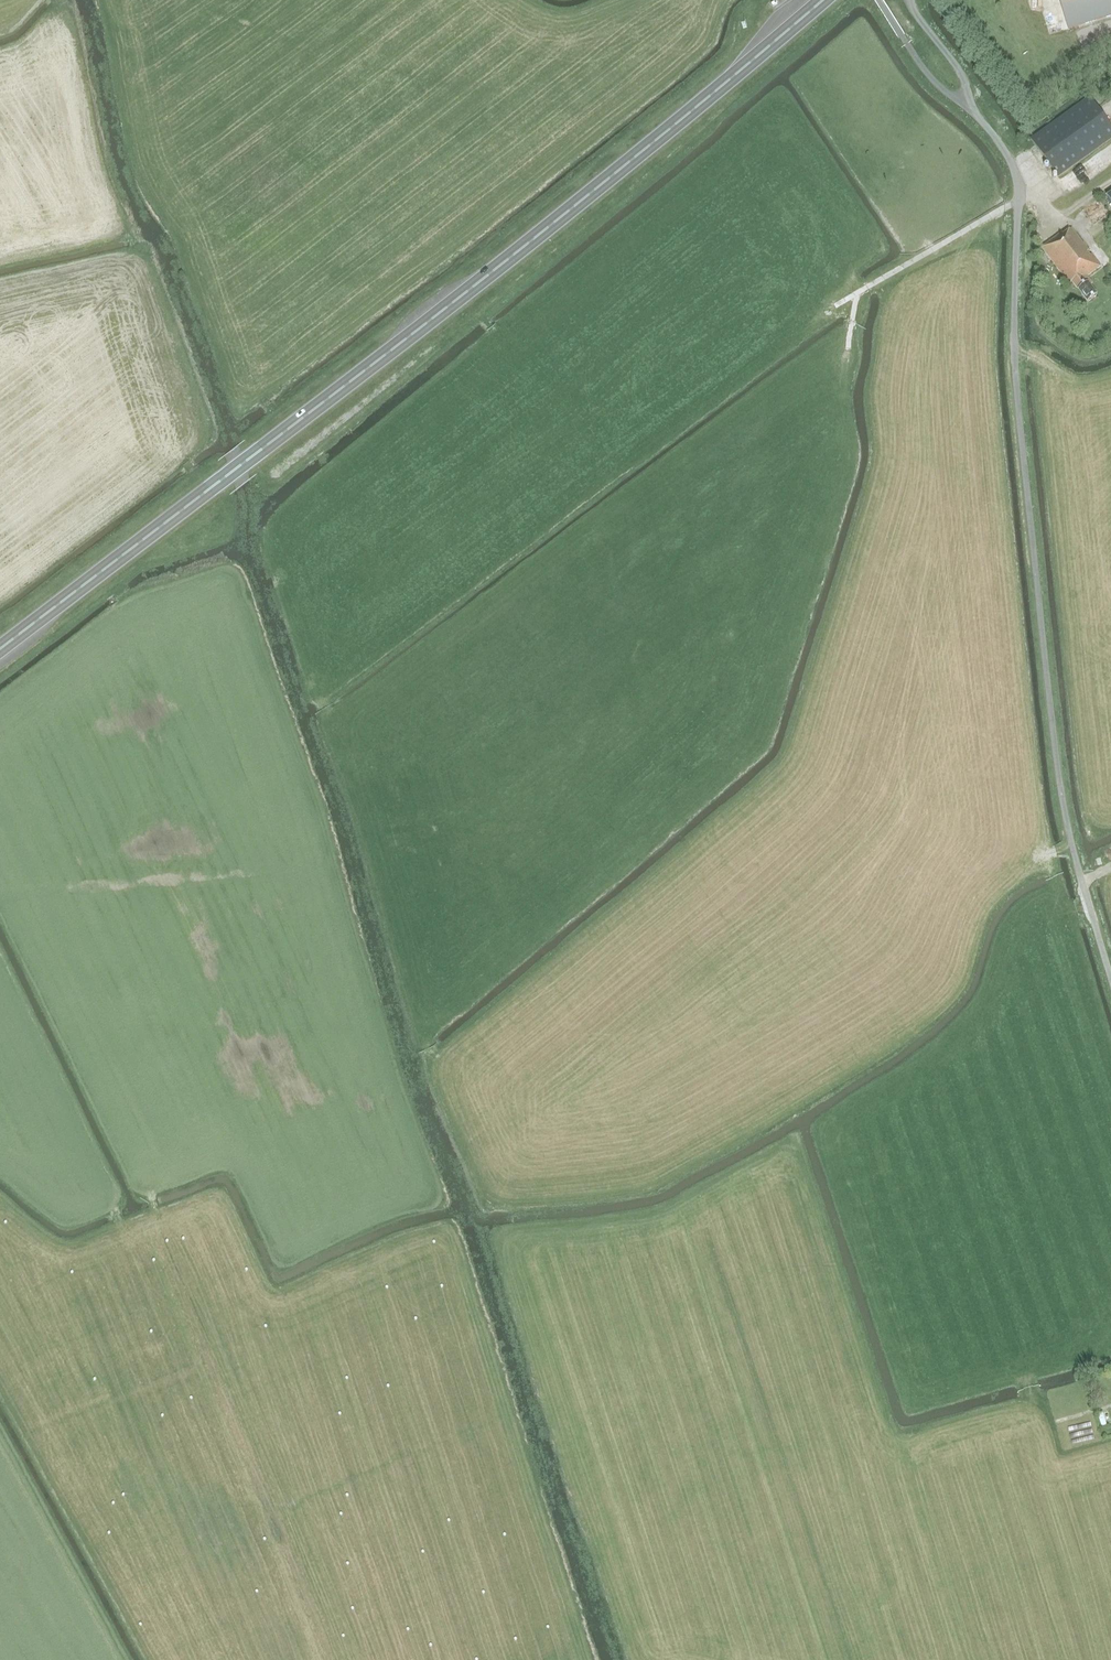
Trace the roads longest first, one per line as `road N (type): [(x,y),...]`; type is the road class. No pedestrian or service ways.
road 1 (trunk): [(0,649),(520,250),(822,0)]
road 2 (unclassified): [(1110,971),(1065,791),(1019,412),(1015,176),(968,108),(953,60),(909,0)]
road 3 (track): [(1018,199),(837,305)]

